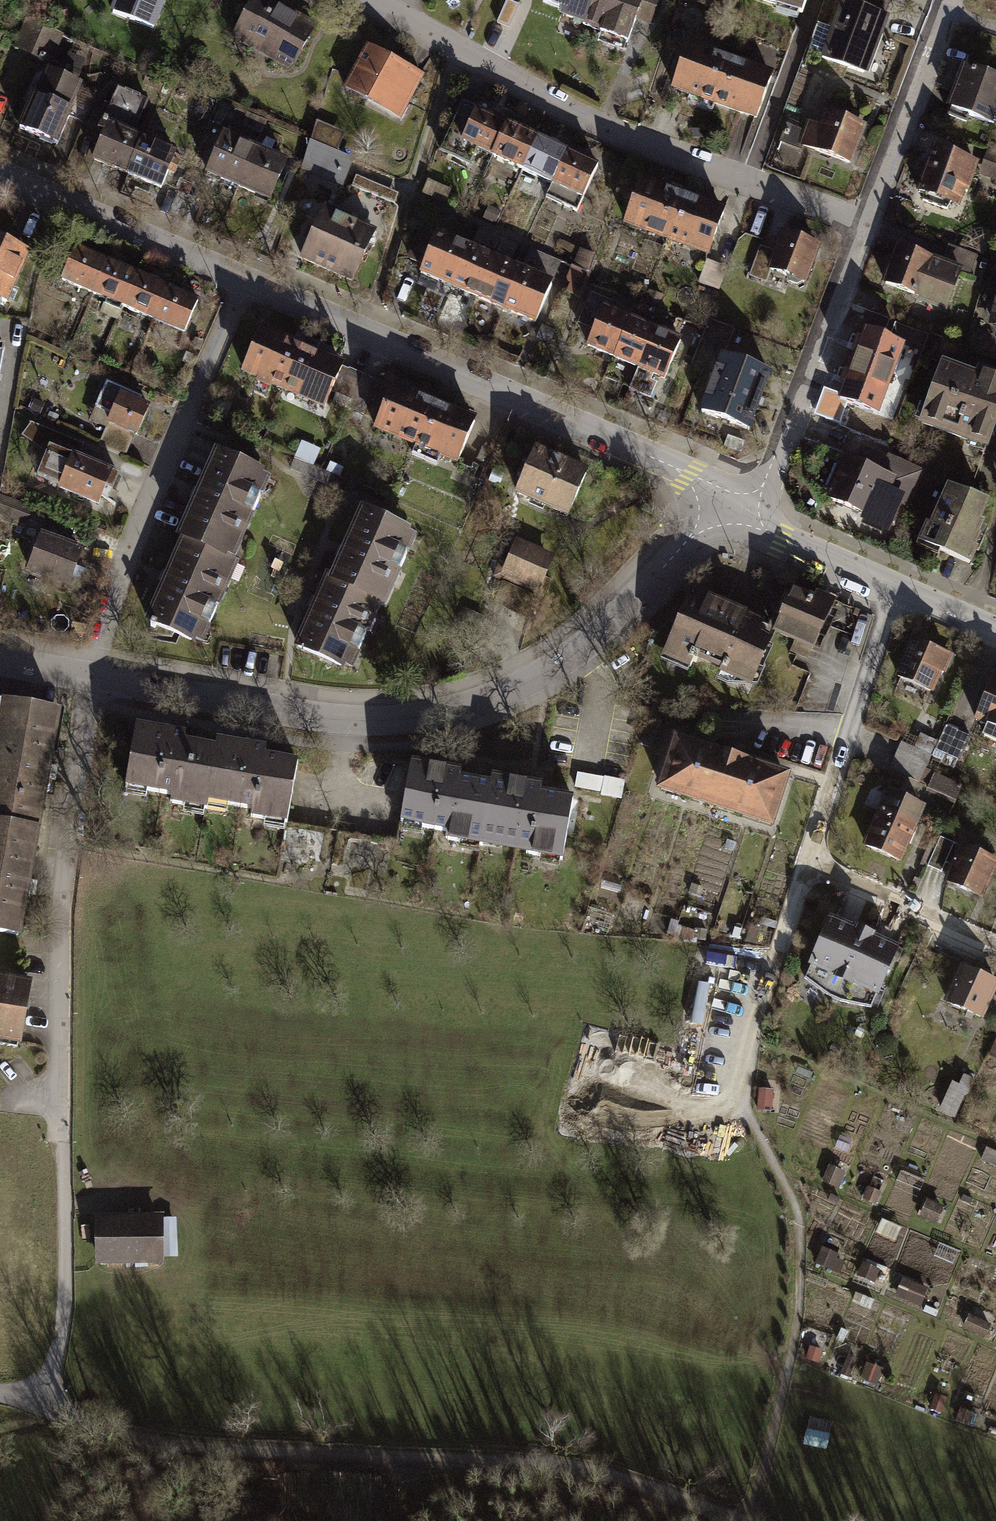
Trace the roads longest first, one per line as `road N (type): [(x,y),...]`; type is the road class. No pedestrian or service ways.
road 1 (residential): [(90,677),(367,719),(474,705),(575,652),(678,551),(736,508)]
road 2 (track): [(731,1520),(636,1484),(535,1467),(182,1447),(104,1434),(43,1404)]
road 3 (residential): [(368,0),(576,115),(865,225)]
road 4 (residential): [(736,508),(672,466),(248,284)]
road 5 (residential): [(893,587),(809,863),(995,947)]
road 6 (residential): [(60,1101),(60,911),(90,677)]
road 7 (residential): [(248,284),(132,544),(90,677)]
road 8 (residential): [(736,508),(764,482),(865,225)]
road 9 (track): [(43,1404),(65,1319),(60,1101)]
road 10 (residential): [(248,284),(0,175)]
road 11 (residential): [(865,225),(948,11)]
road 12 (track): [(355,169),(398,186),(418,180),(464,54)]
road 13 (residential): [(893,587),(781,540),(736,508)]

